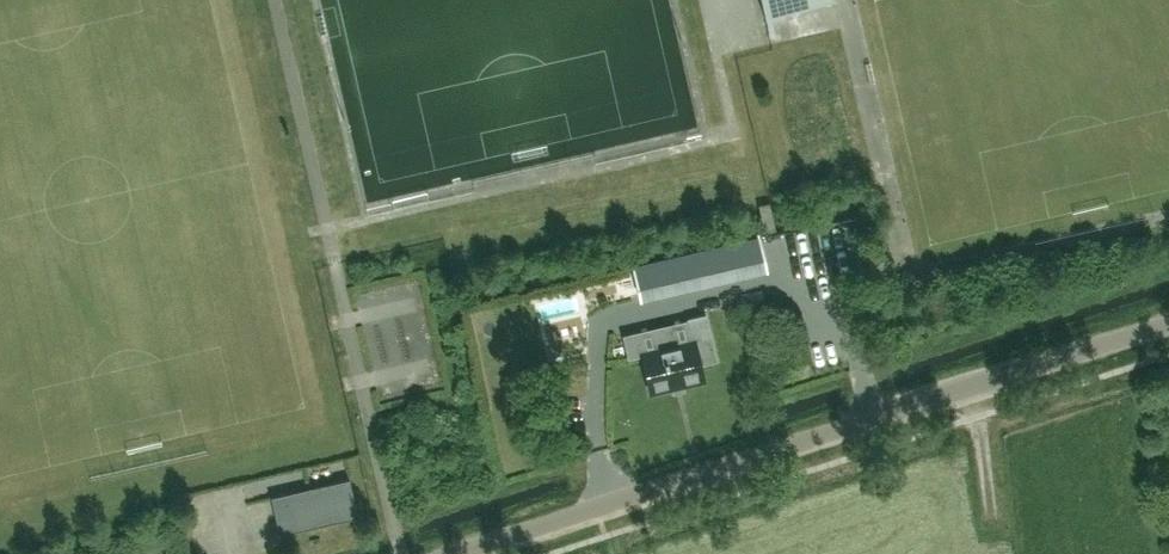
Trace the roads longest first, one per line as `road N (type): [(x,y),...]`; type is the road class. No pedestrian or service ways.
road 1 (residential): [(448,553),(1168,320)]

